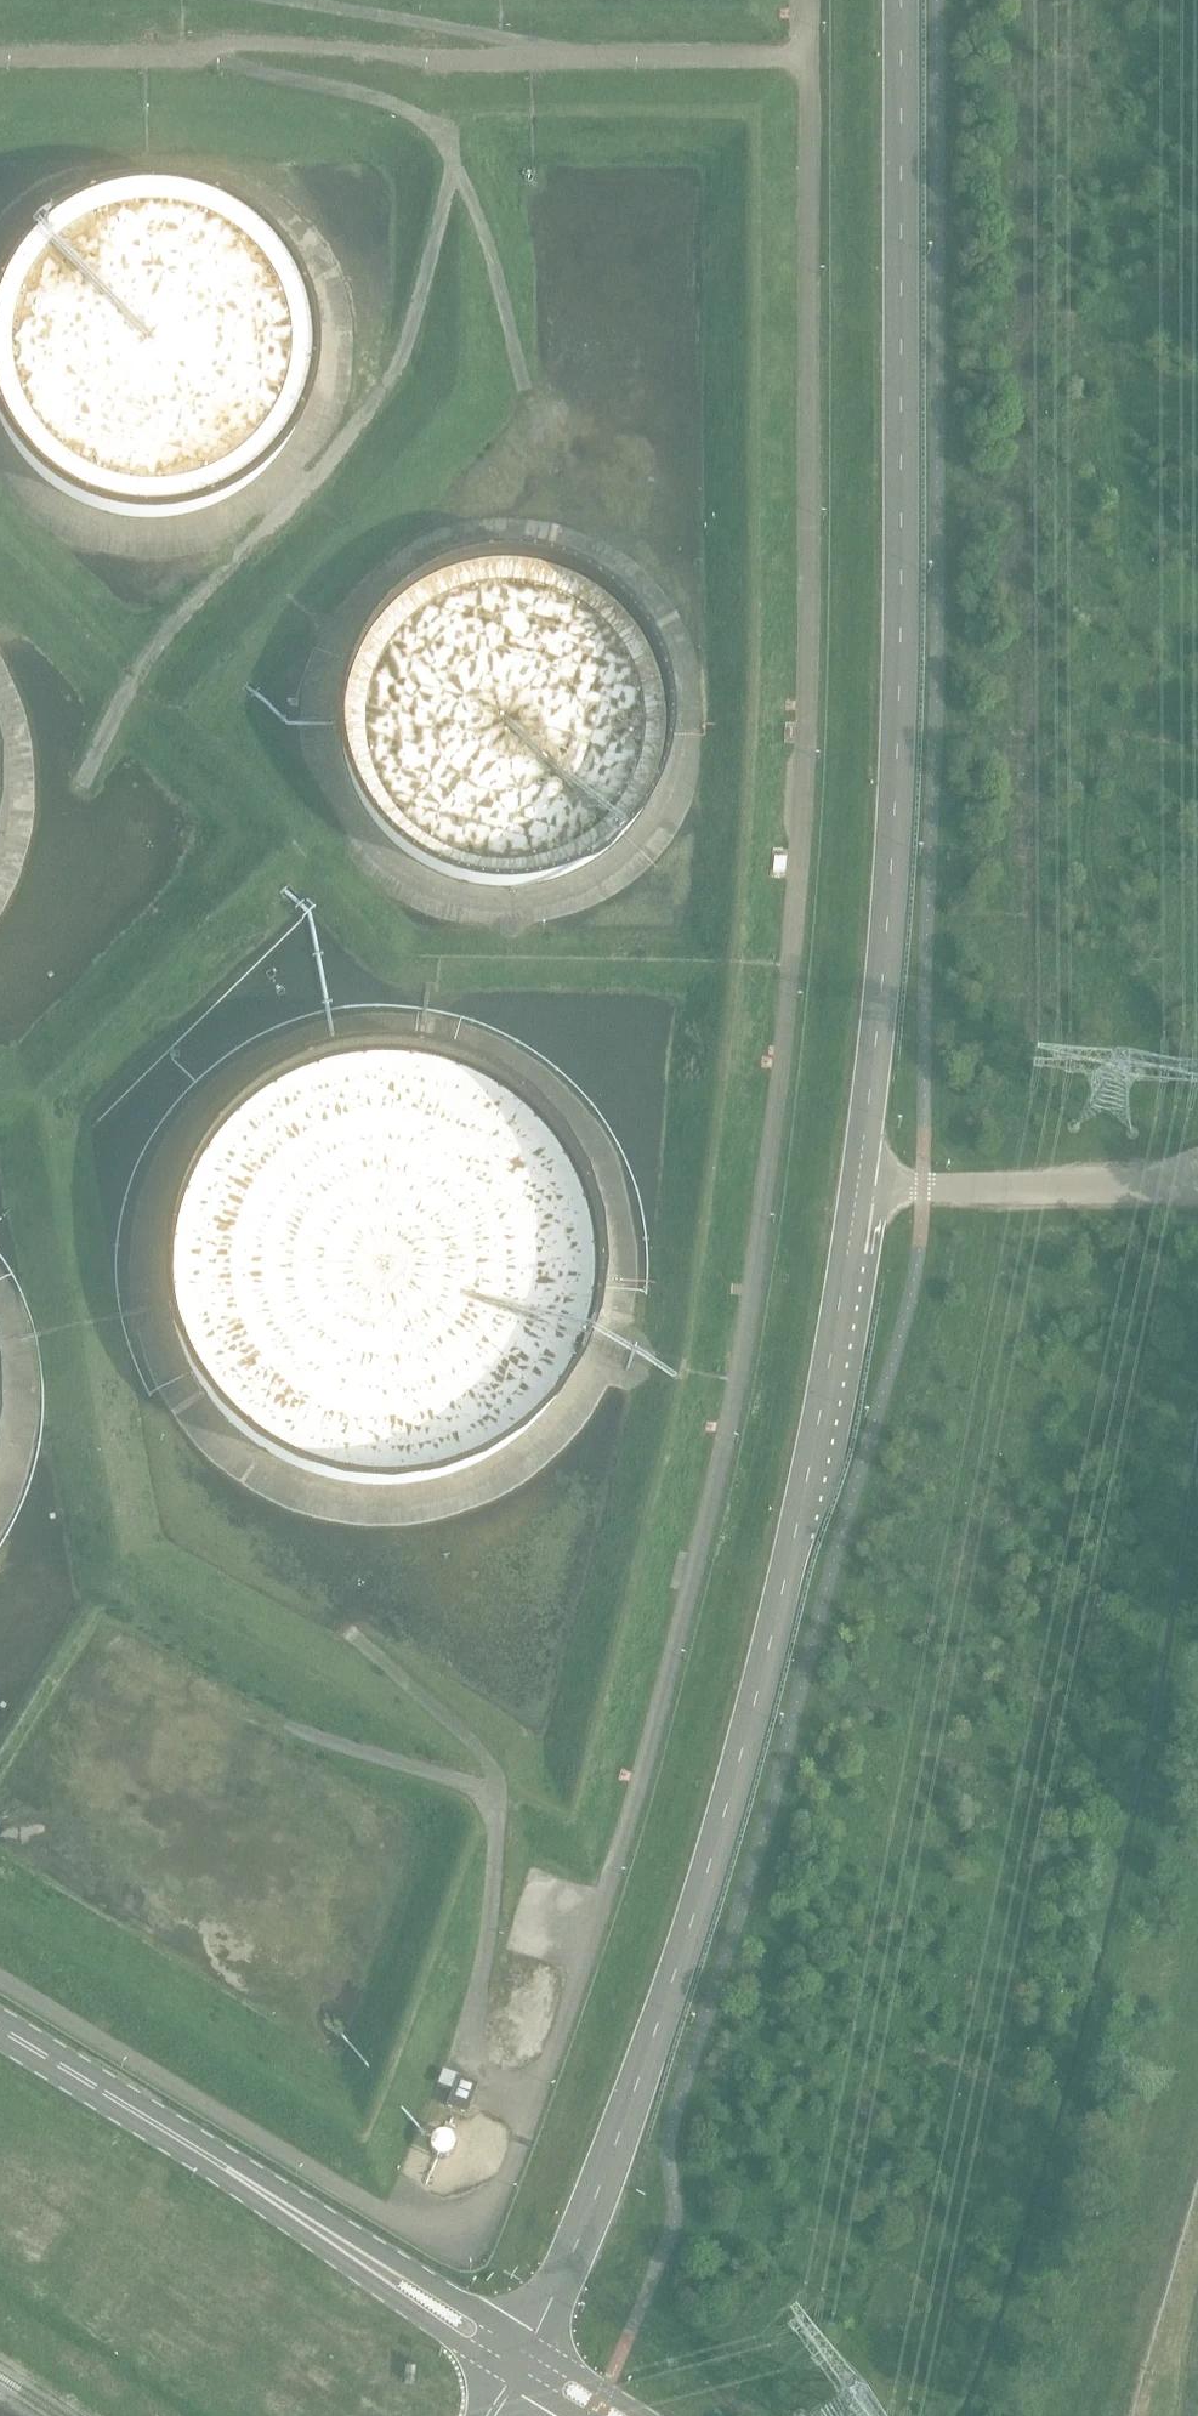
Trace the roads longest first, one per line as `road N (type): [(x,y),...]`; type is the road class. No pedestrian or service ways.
road 1 (unclassified): [(521,2364),(648,2071),(731,1813),(829,1399),(861,1188),(895,848),(900,0)]
road 2 (unclassified): [(521,2364),(0,2028)]

